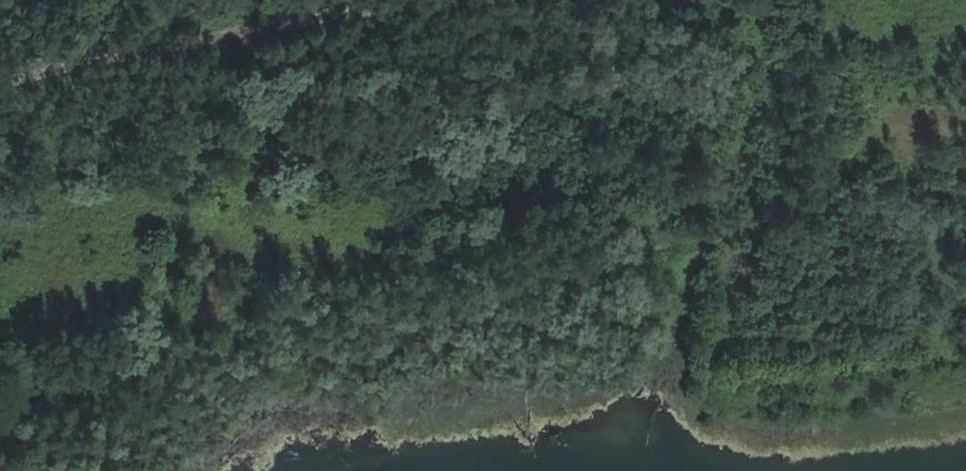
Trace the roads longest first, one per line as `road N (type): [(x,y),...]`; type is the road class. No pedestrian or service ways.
road 1 (track): [(0,98),(130,141),(179,187),(268,248),(345,277),(531,272),(764,238),(926,135),(965,60)]
road 2 (track): [(490,0),(416,6),(0,85)]

